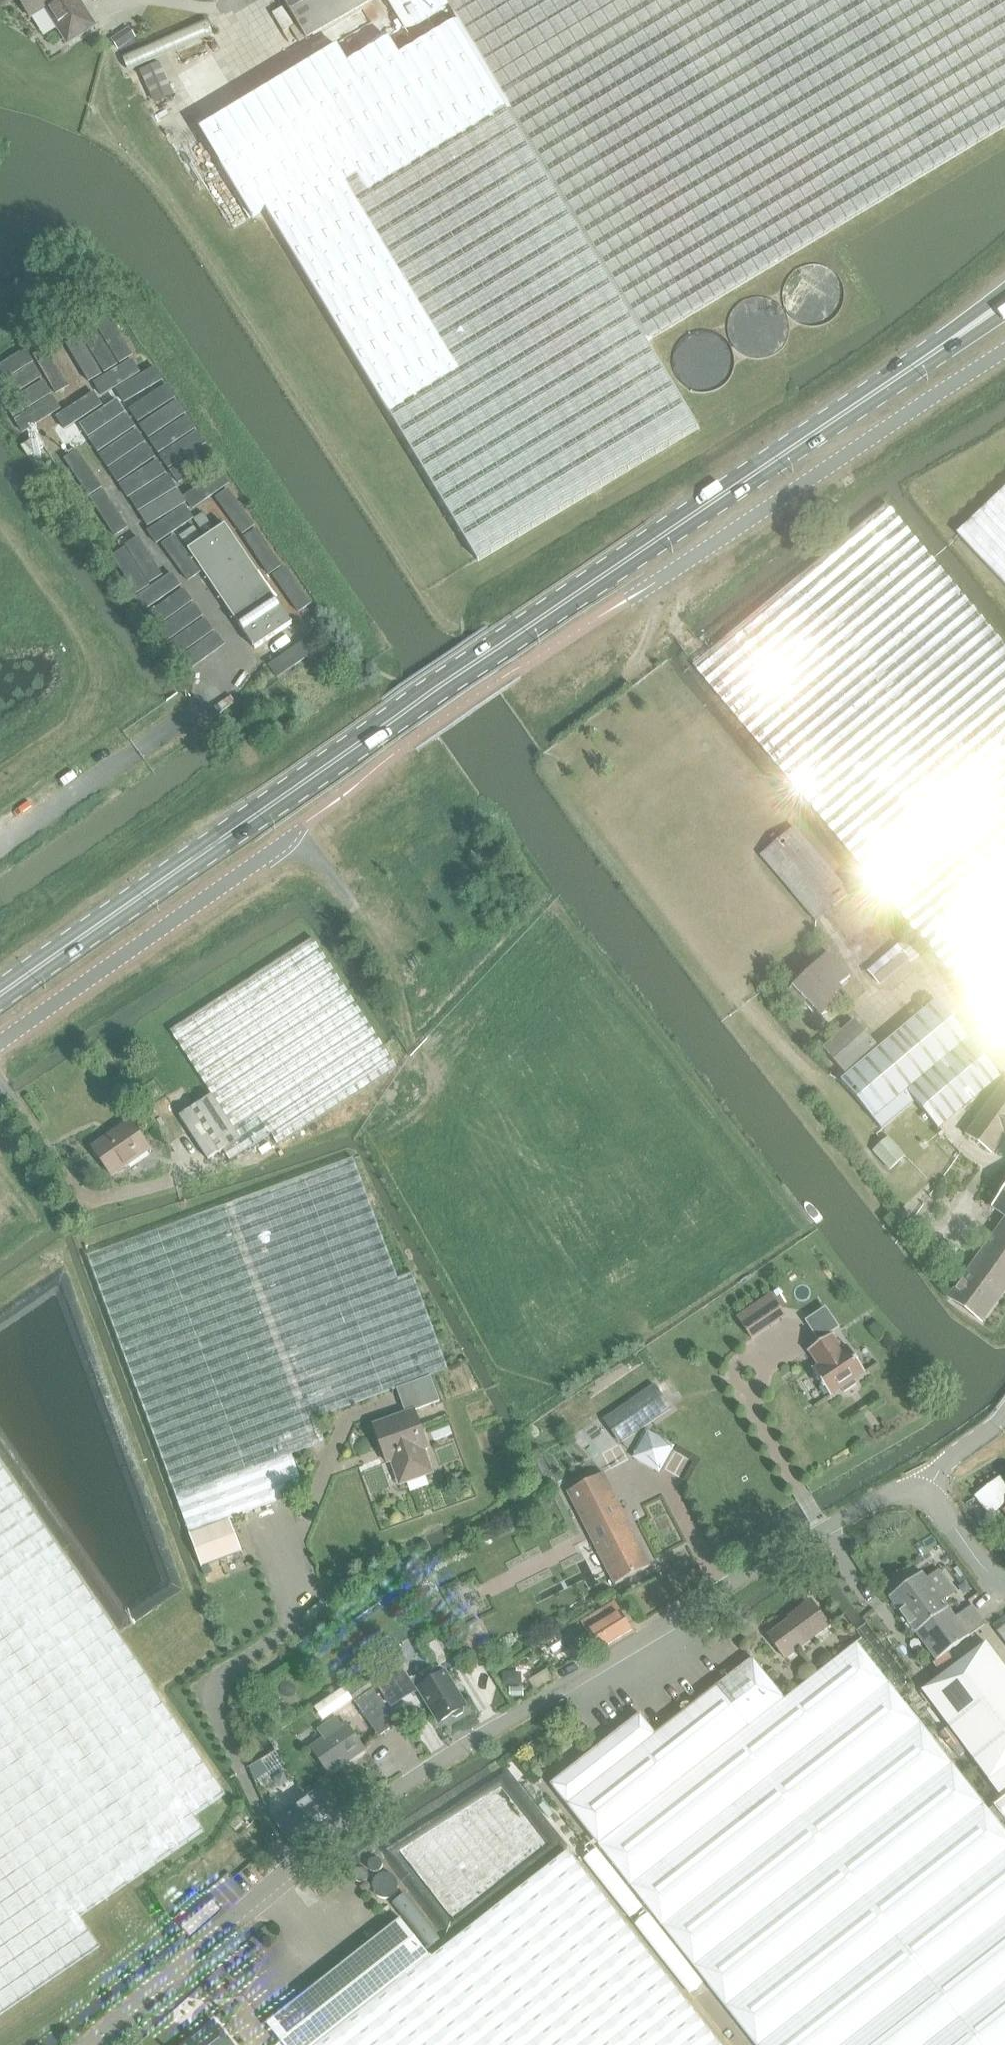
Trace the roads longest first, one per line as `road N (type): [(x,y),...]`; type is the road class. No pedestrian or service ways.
road 1 (primary): [(0,995),(972,326)]
road 2 (unclassified): [(920,1493),(895,1491),(821,1531),(493,1727),(339,1833),(243,1913),(167,1991),(93,2044)]
road 3 (unclassified): [(1004,349),(627,600)]
road 4 (unclassified): [(0,1048),(297,829)]
road 5 (unclassified): [(920,1493),(942,1509),(992,1582),(1004,1585)]

